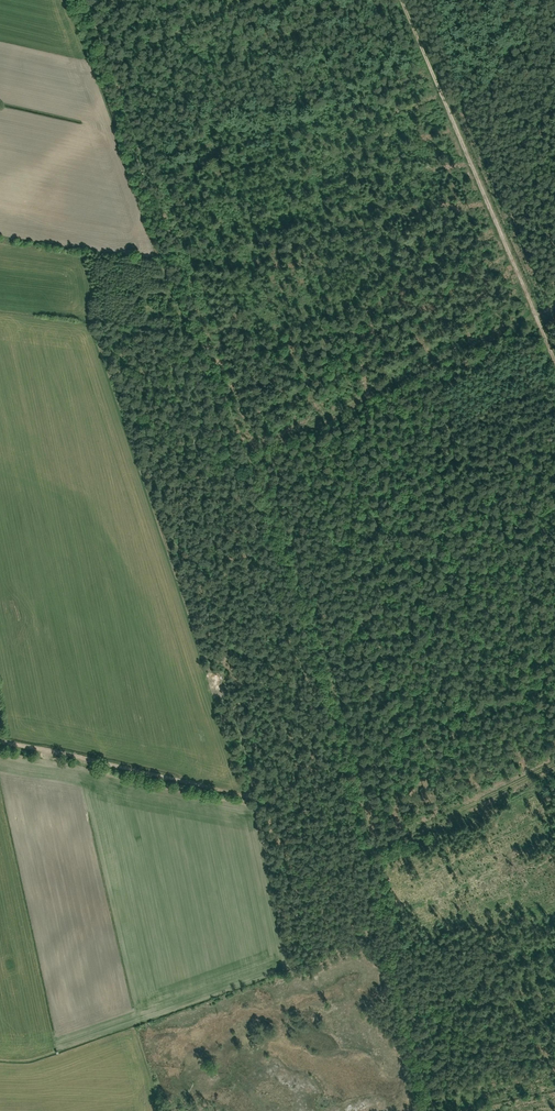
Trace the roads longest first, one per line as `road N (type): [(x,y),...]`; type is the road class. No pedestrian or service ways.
road 1 (track): [(0,742),(251,801),(235,711),(197,631),(118,374)]
road 2 (track): [(554,367),(402,0)]
road 3 (track): [(365,852),(554,764)]

